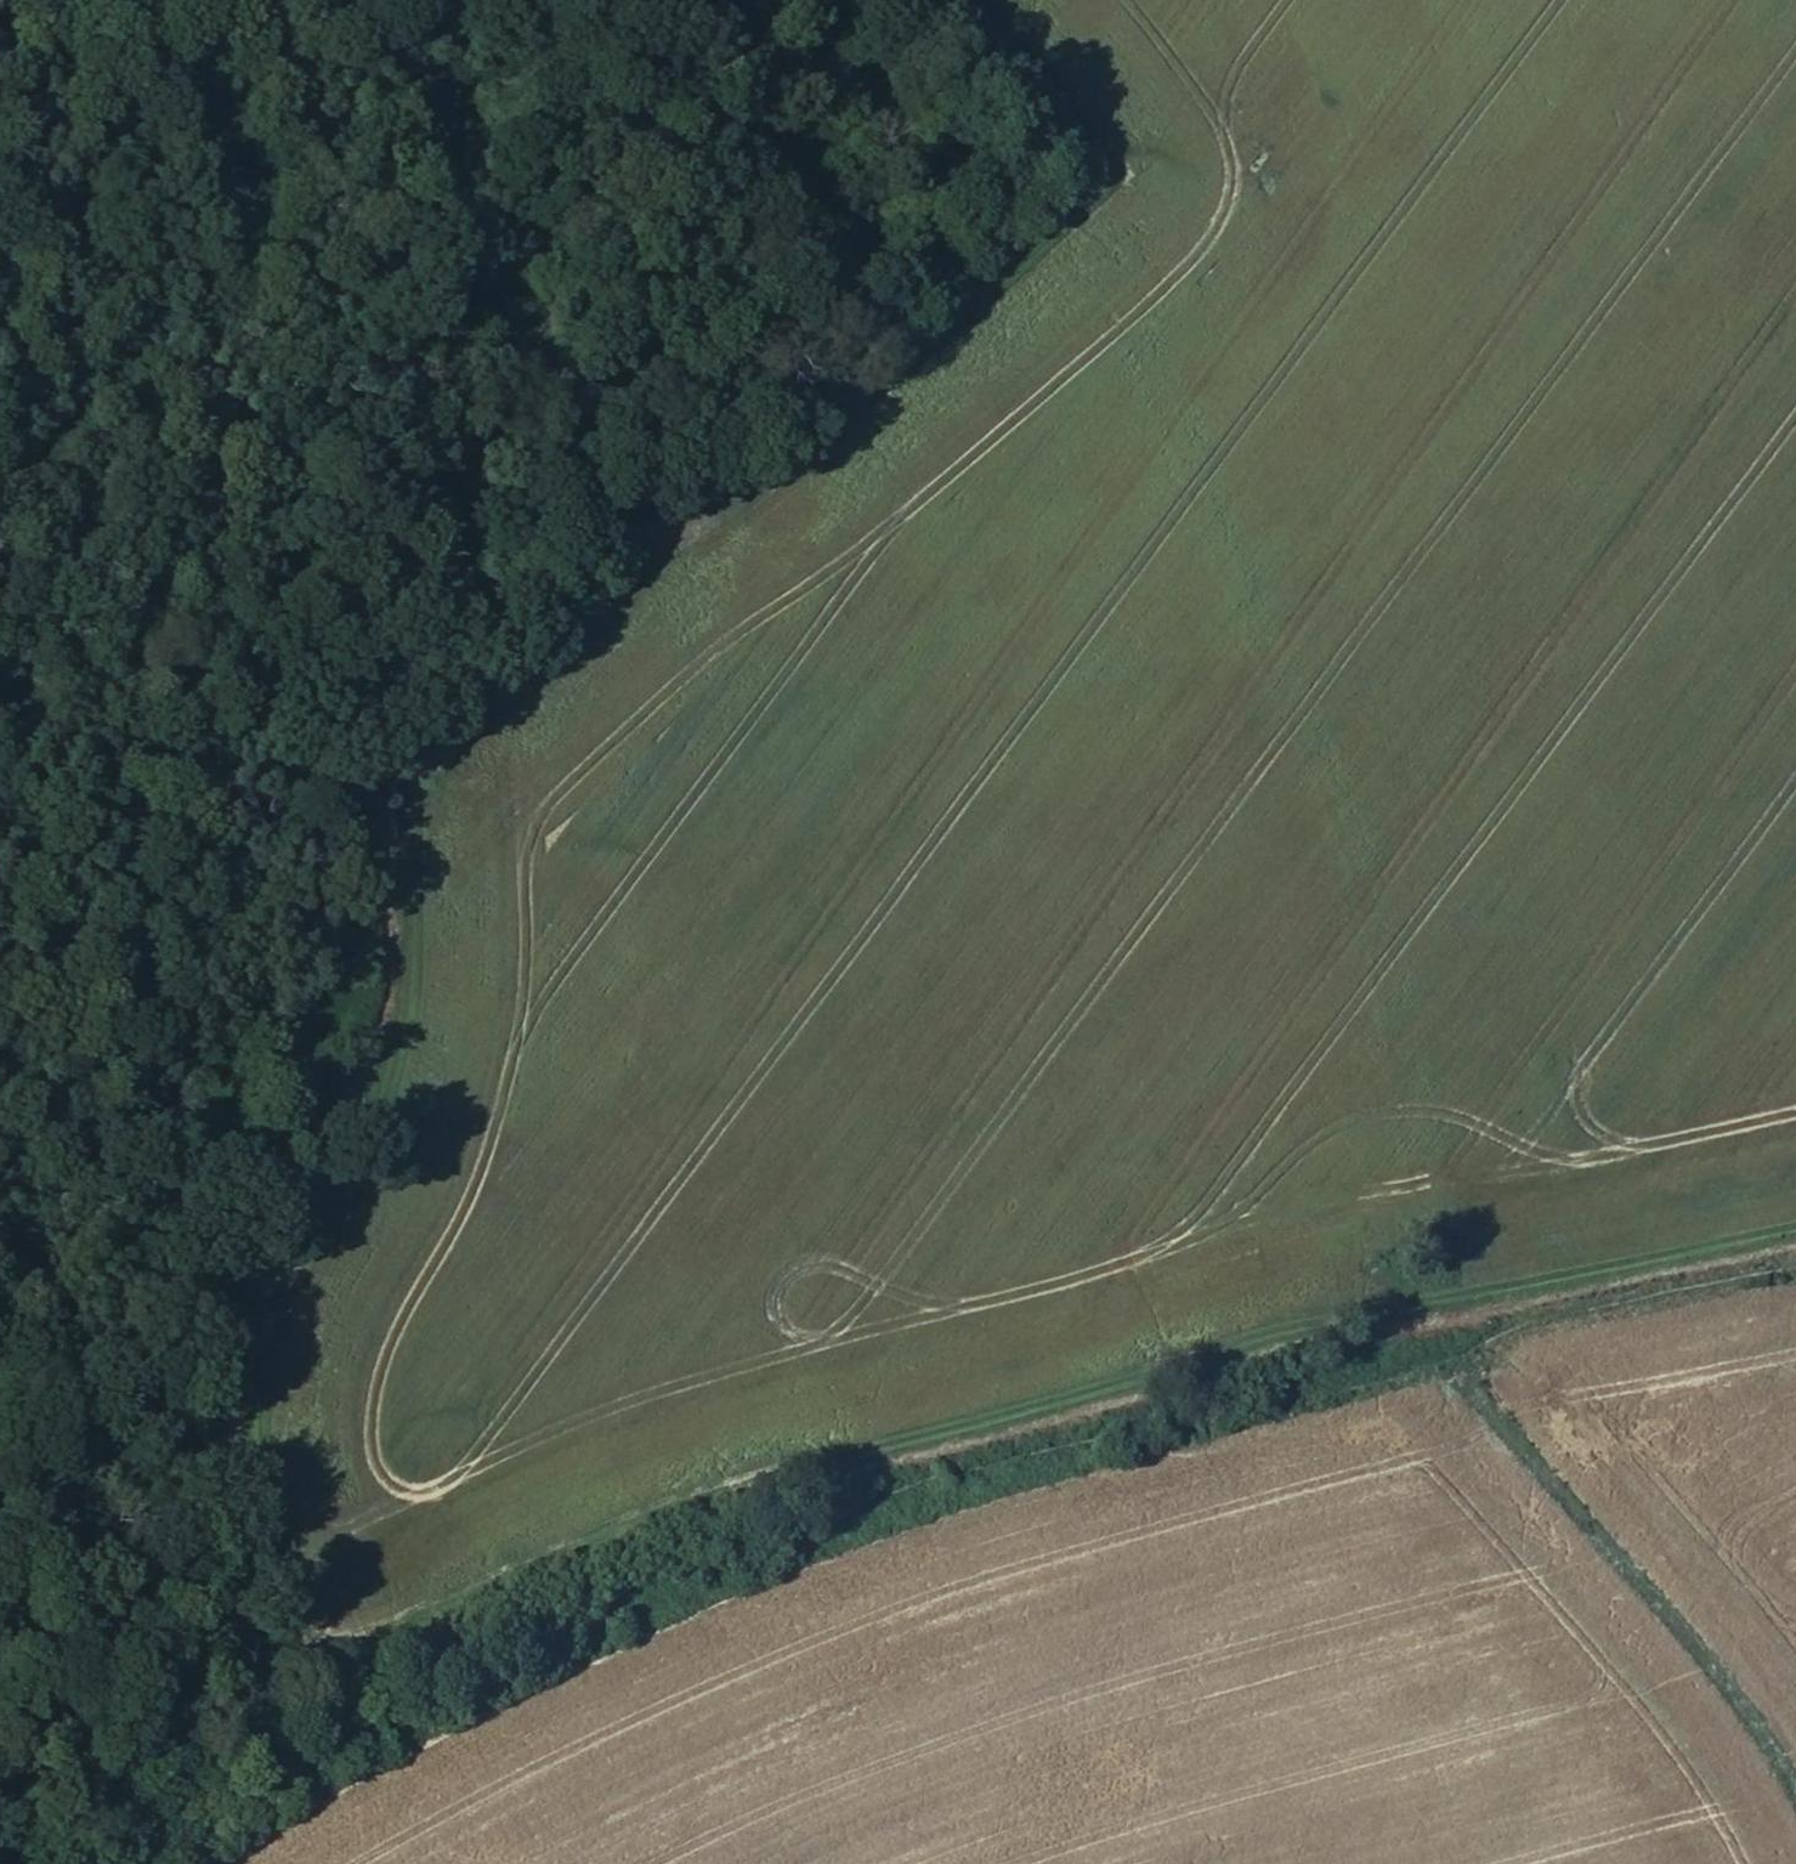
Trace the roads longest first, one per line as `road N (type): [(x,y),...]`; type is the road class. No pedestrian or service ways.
road 1 (track): [(1442,1347),(1698,1635),(1795,1788)]

